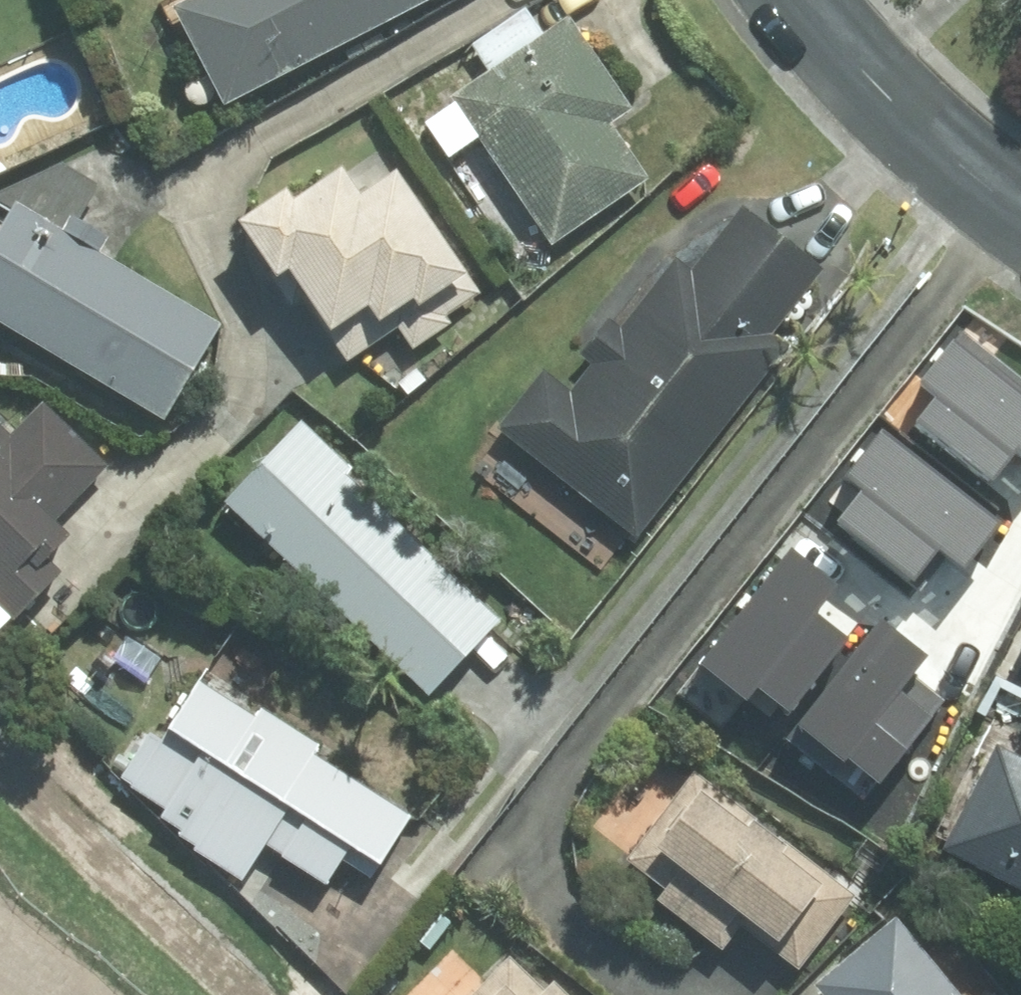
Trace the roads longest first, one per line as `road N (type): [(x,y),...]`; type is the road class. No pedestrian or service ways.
road 1 (residential): [(992,193),(973,257),(671,622),(549,789),(542,877),(593,947),(669,994)]
road 2 (tertiary): [(992,193),(960,171),(798,0)]

